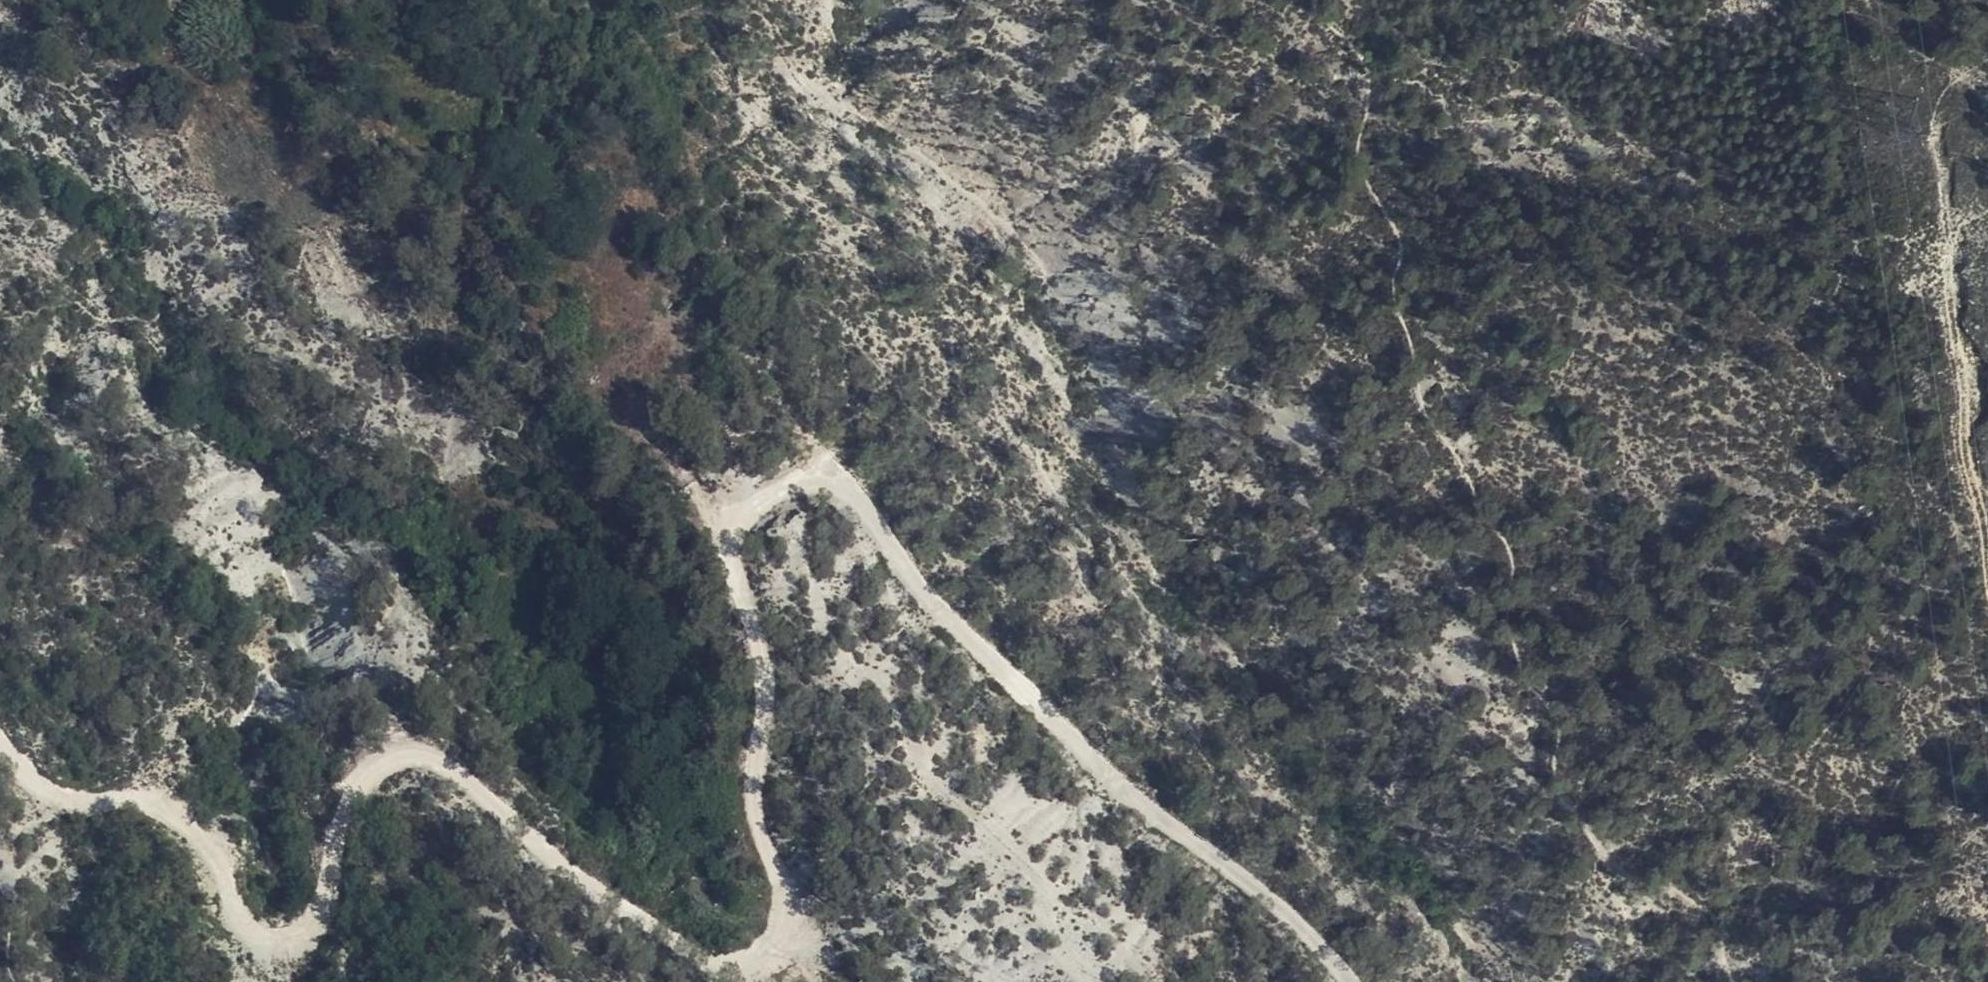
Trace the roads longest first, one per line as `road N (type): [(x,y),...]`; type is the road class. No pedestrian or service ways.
road 1 (track): [(0,734),(68,786),(167,810),(255,925),(301,925),(376,755),(422,746),(689,946),(739,949),(772,898),(749,708),(742,523),(775,483),(837,472),(944,612),(1312,932),(1349,981)]
road 2 (track): [(1987,480),(1945,114)]

